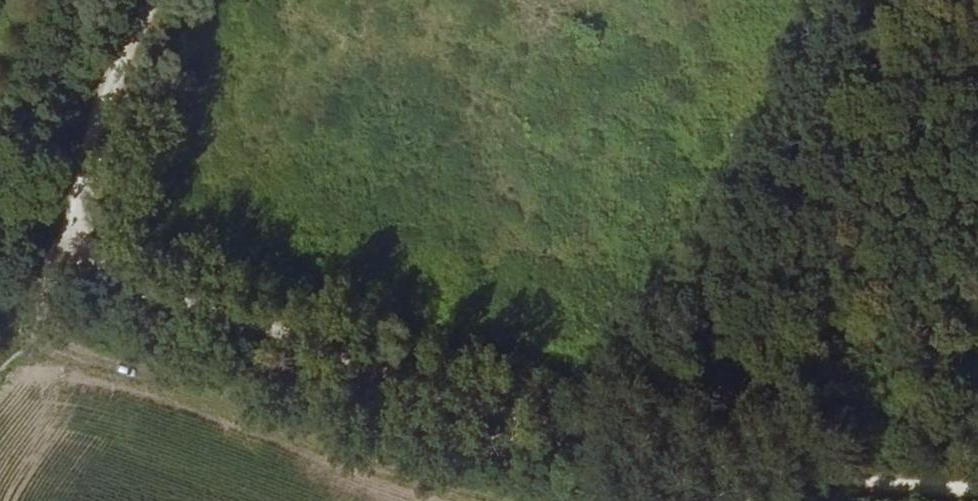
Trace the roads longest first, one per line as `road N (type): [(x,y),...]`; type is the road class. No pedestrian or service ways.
road 1 (track): [(63,247),(523,413),(727,437),(884,473),(977,481)]
road 2 (track): [(24,329),(473,487),(547,500)]
road 3 (track): [(63,247),(174,0)]

